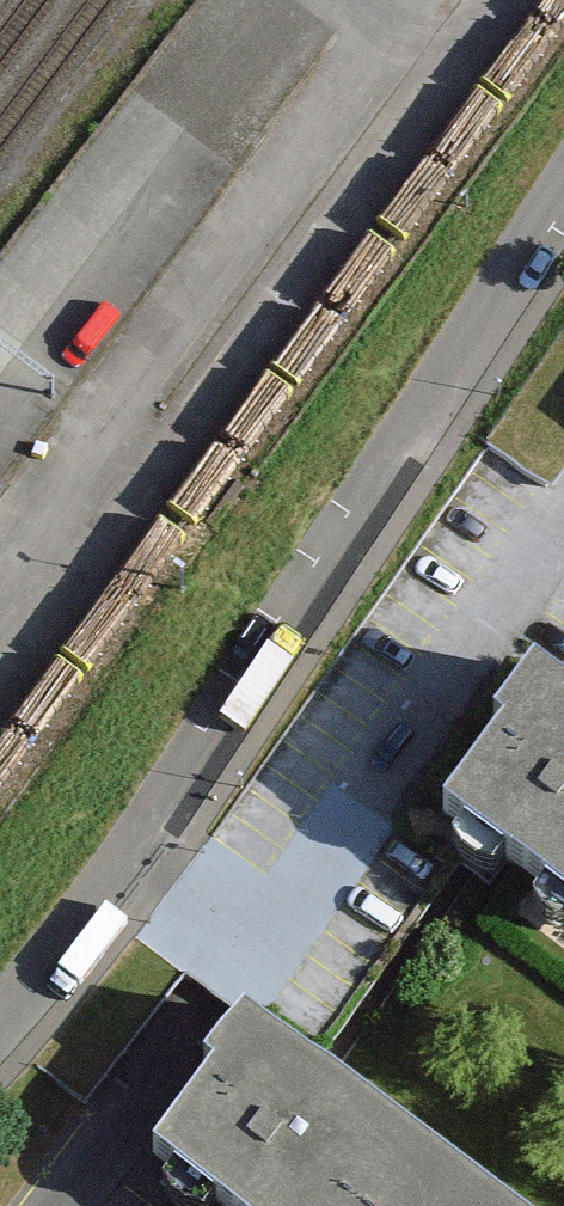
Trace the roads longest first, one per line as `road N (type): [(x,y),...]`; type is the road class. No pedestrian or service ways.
road 1 (residential): [(563,186),(197,733),(0,1007)]
road 2 (residential): [(6,1205),(563,463)]

